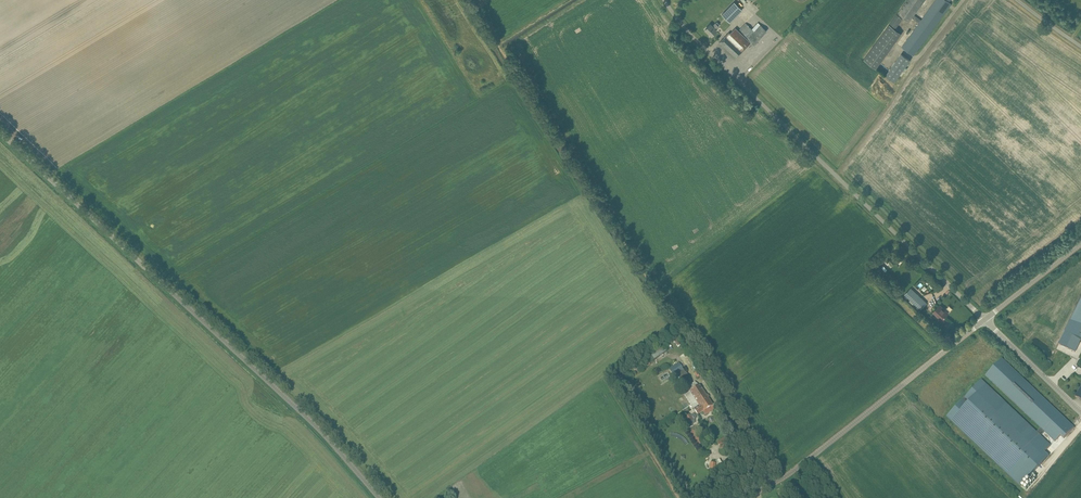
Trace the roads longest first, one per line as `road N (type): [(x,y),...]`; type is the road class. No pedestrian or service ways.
road 1 (unclassified): [(380,497),(323,433),(0,131)]
road 2 (unclassified): [(985,320),(692,36),(664,0)]
road 3 (unclassified): [(741,497),(794,470),(985,320)]
road 4 (unclassified): [(1080,412),(985,320)]
road 5 (unclassified): [(985,320),(1080,245)]

